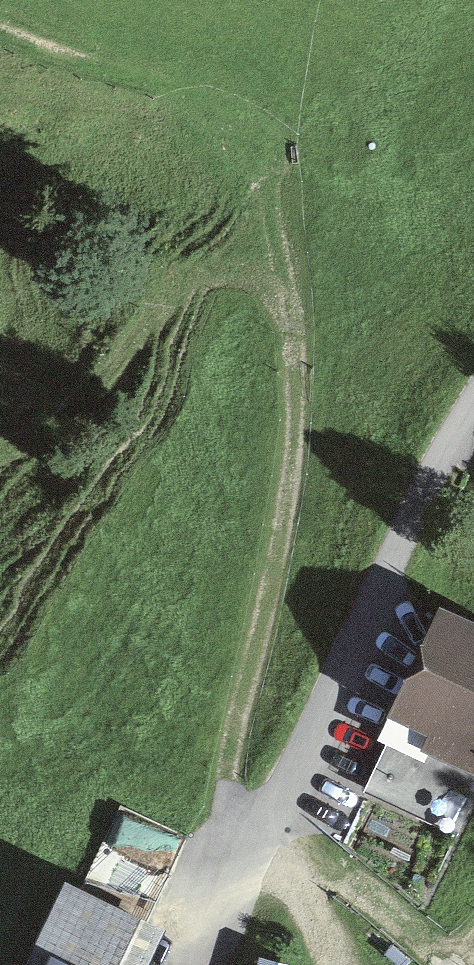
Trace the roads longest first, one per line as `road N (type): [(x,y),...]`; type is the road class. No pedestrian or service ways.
road 1 (track): [(240,835),(233,780),(292,464),(296,371),(285,307),(250,275),(224,267),(192,275),(154,306),(82,409),(55,431),(0,452)]
road 2 (unclassified): [(473,405),(417,499),(274,793),(240,835),(186,964)]
road 3 (track): [(0,32),(234,131),(247,178),(224,267)]
road 4 (track): [(257,813),(445,964)]

